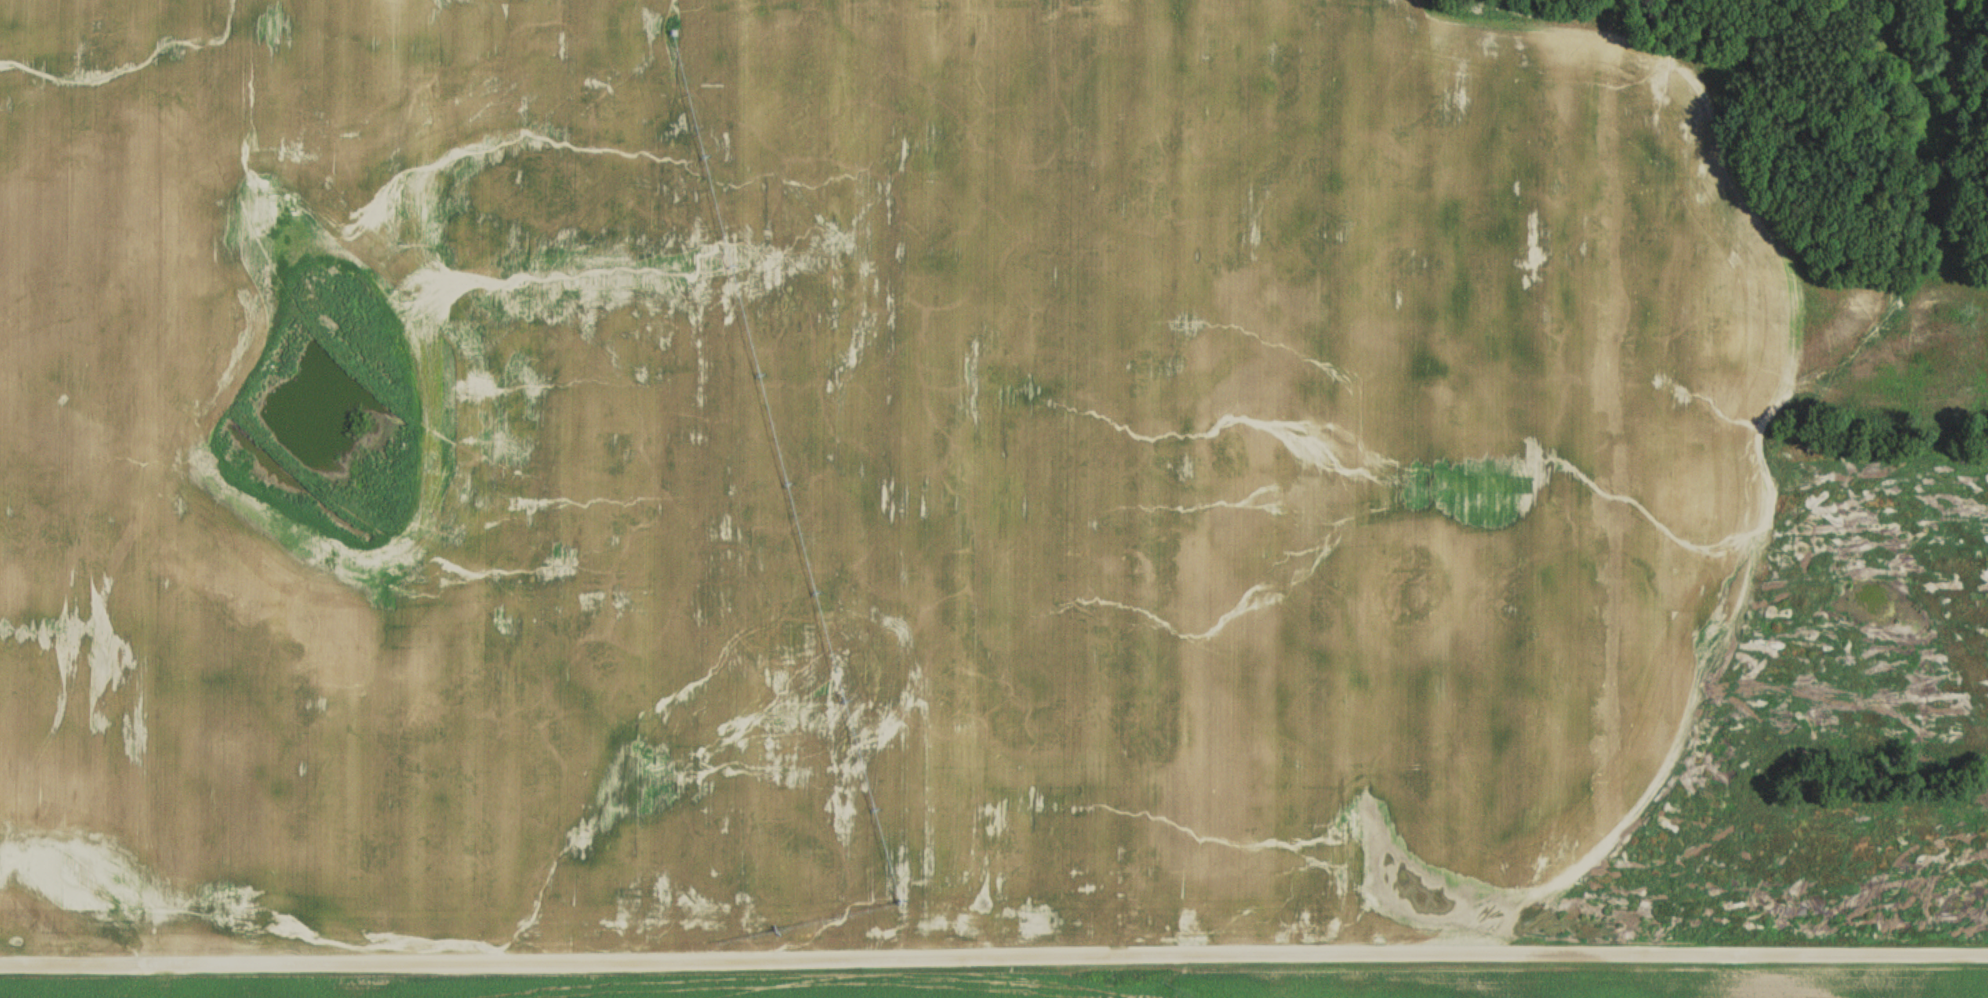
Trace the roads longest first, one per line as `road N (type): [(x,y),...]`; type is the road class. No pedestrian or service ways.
road 1 (residential): [(0,964),(1987,954)]

